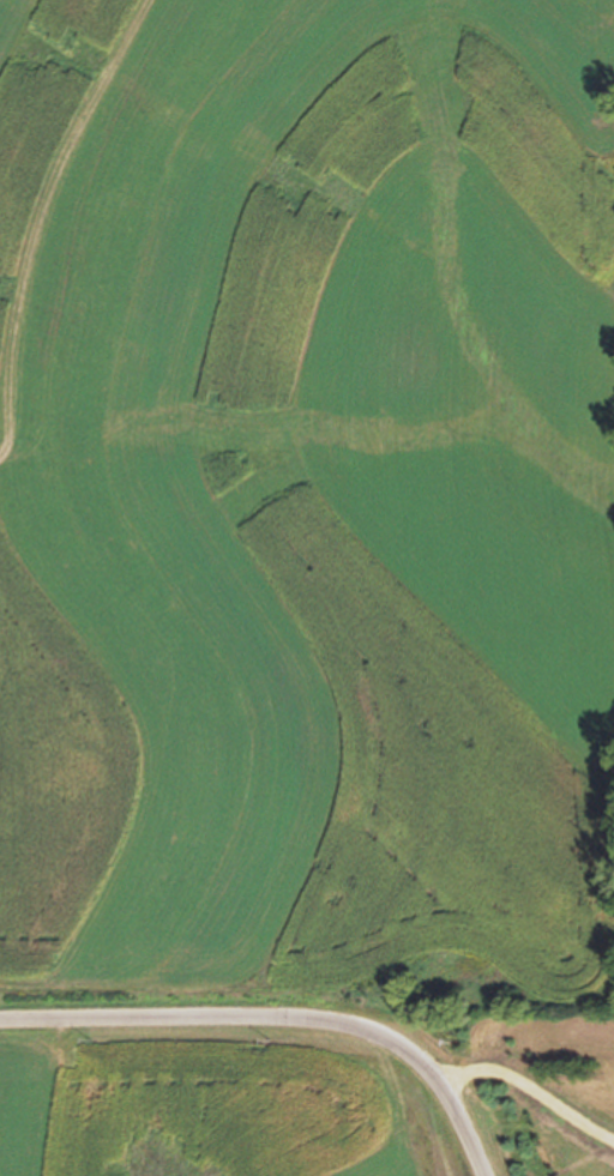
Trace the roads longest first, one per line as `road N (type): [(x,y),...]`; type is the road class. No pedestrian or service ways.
road 1 (residential): [(485,1175),(453,1103),(421,1063),(381,1035),(277,1018),(0,1019)]

